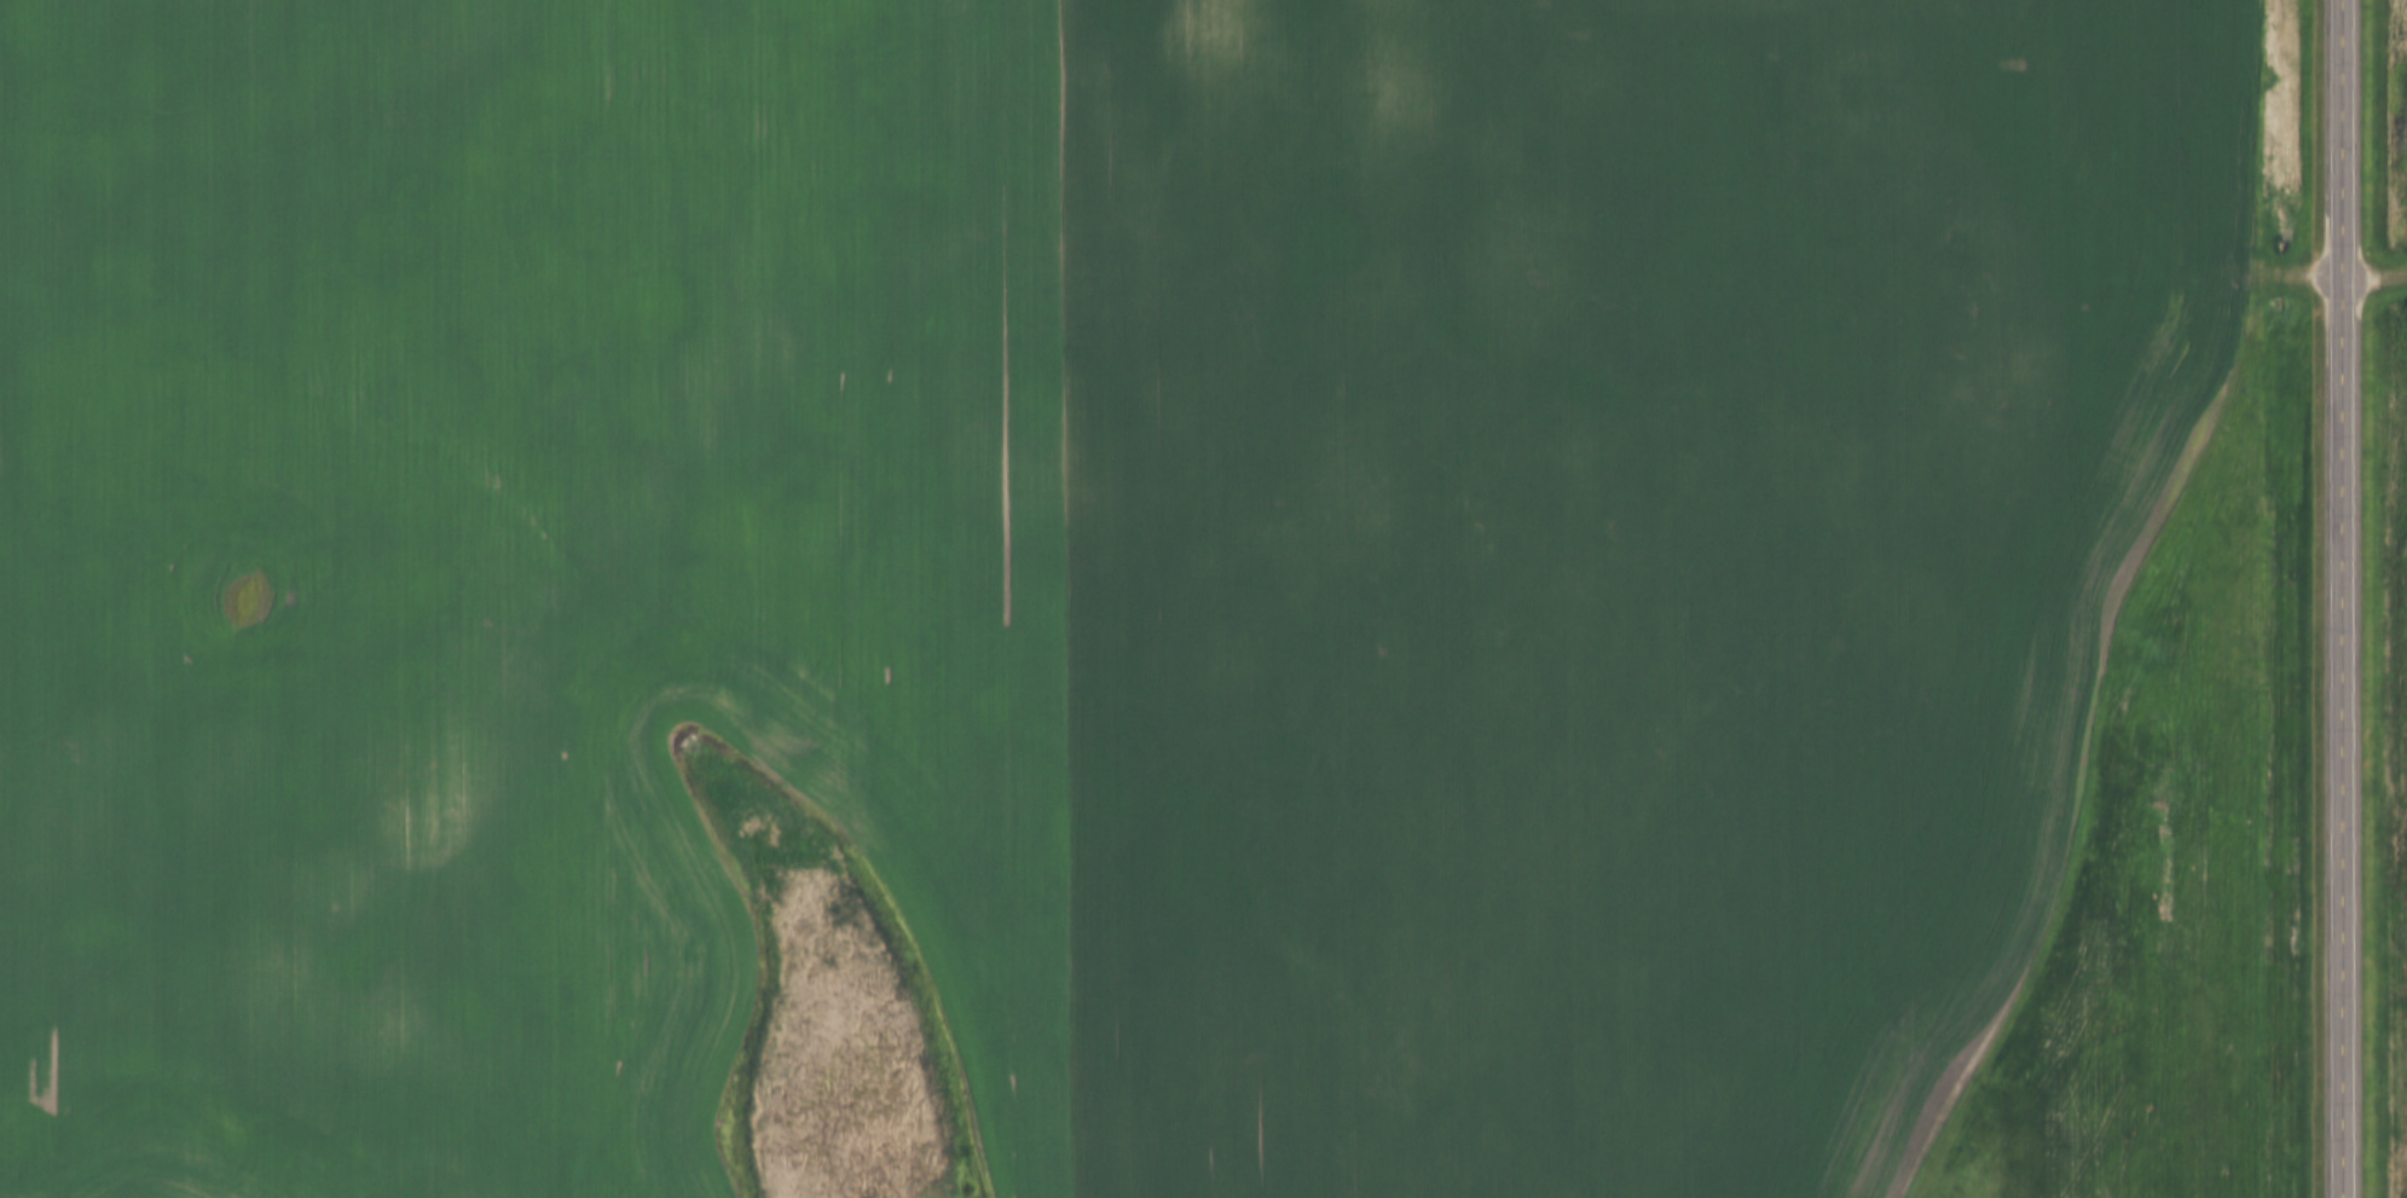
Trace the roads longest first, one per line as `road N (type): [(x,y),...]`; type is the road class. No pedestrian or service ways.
road 1 (secondary): [(2340,1197),(2341,0)]

